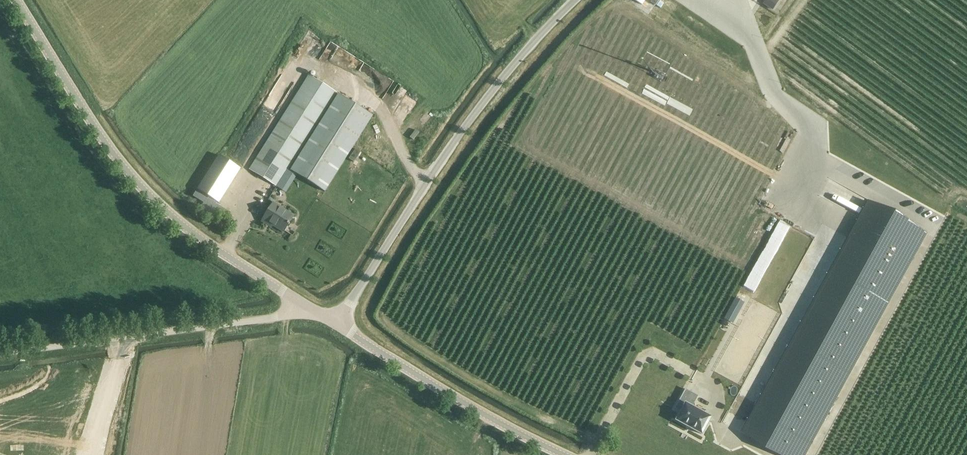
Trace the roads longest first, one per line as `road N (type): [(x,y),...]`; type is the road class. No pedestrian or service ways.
road 1 (unclassified): [(298,308),(174,216),(118,157),(22,0)]
road 2 (unclassified): [(335,323),(500,79),(576,0)]
road 3 (unclassified): [(0,358),(281,318),(298,308)]
road 4 (unclassified): [(563,454),(335,323)]

